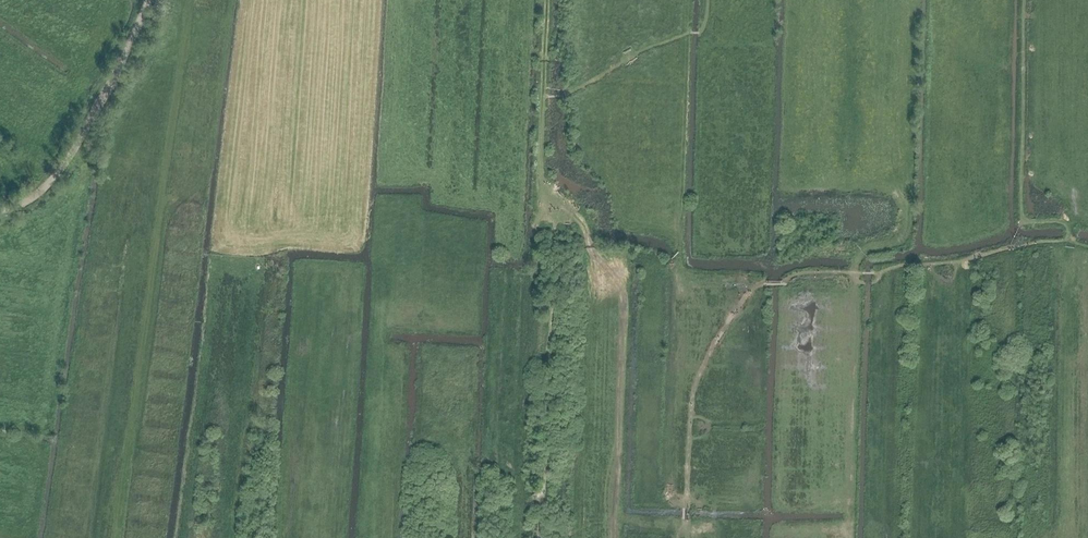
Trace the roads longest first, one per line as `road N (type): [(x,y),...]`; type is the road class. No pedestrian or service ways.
road 1 (unclassified): [(0,209),(52,172),(144,0)]

